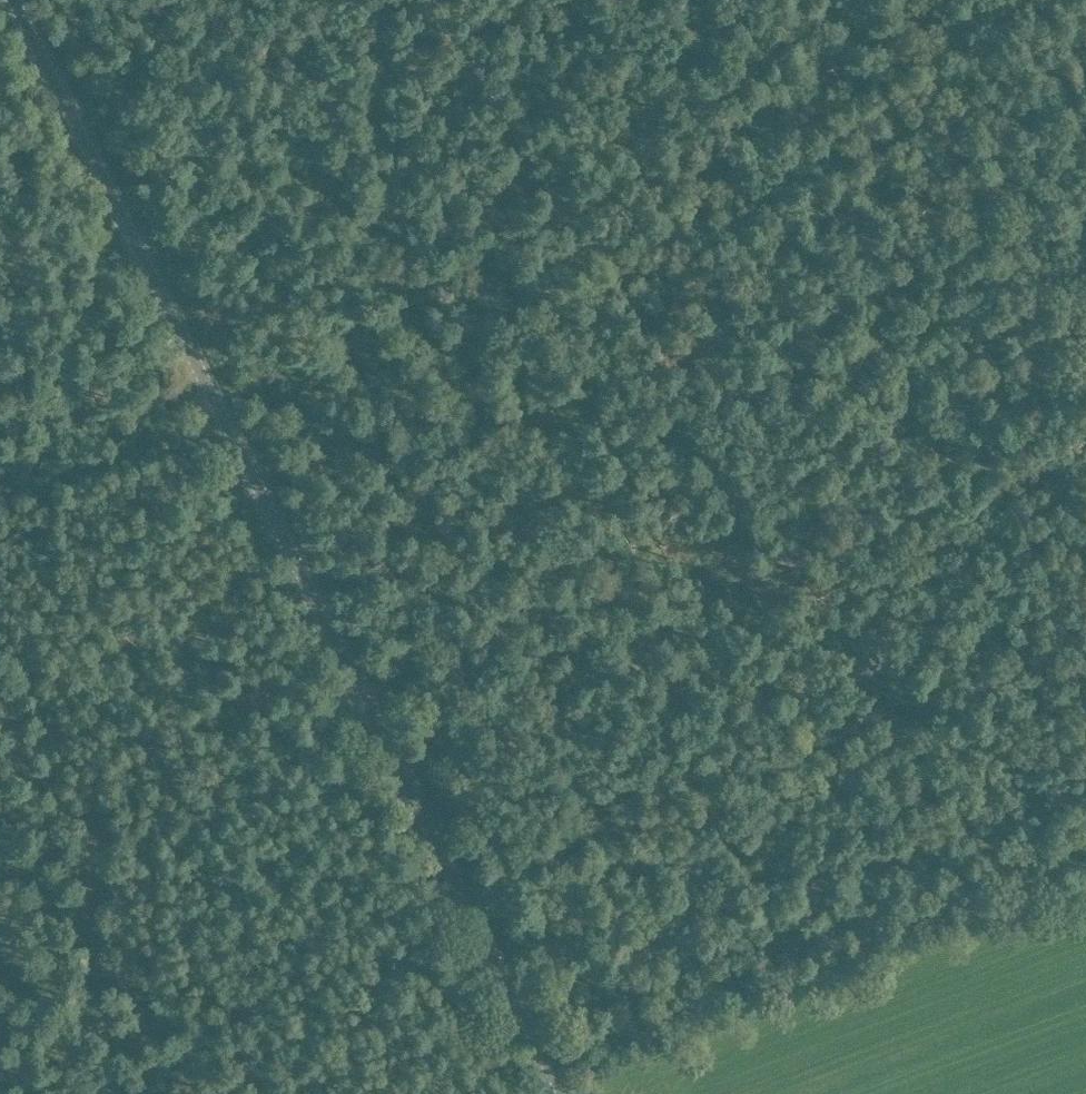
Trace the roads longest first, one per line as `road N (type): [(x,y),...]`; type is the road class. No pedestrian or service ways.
road 1 (tertiary): [(563,1093),(14,0)]

